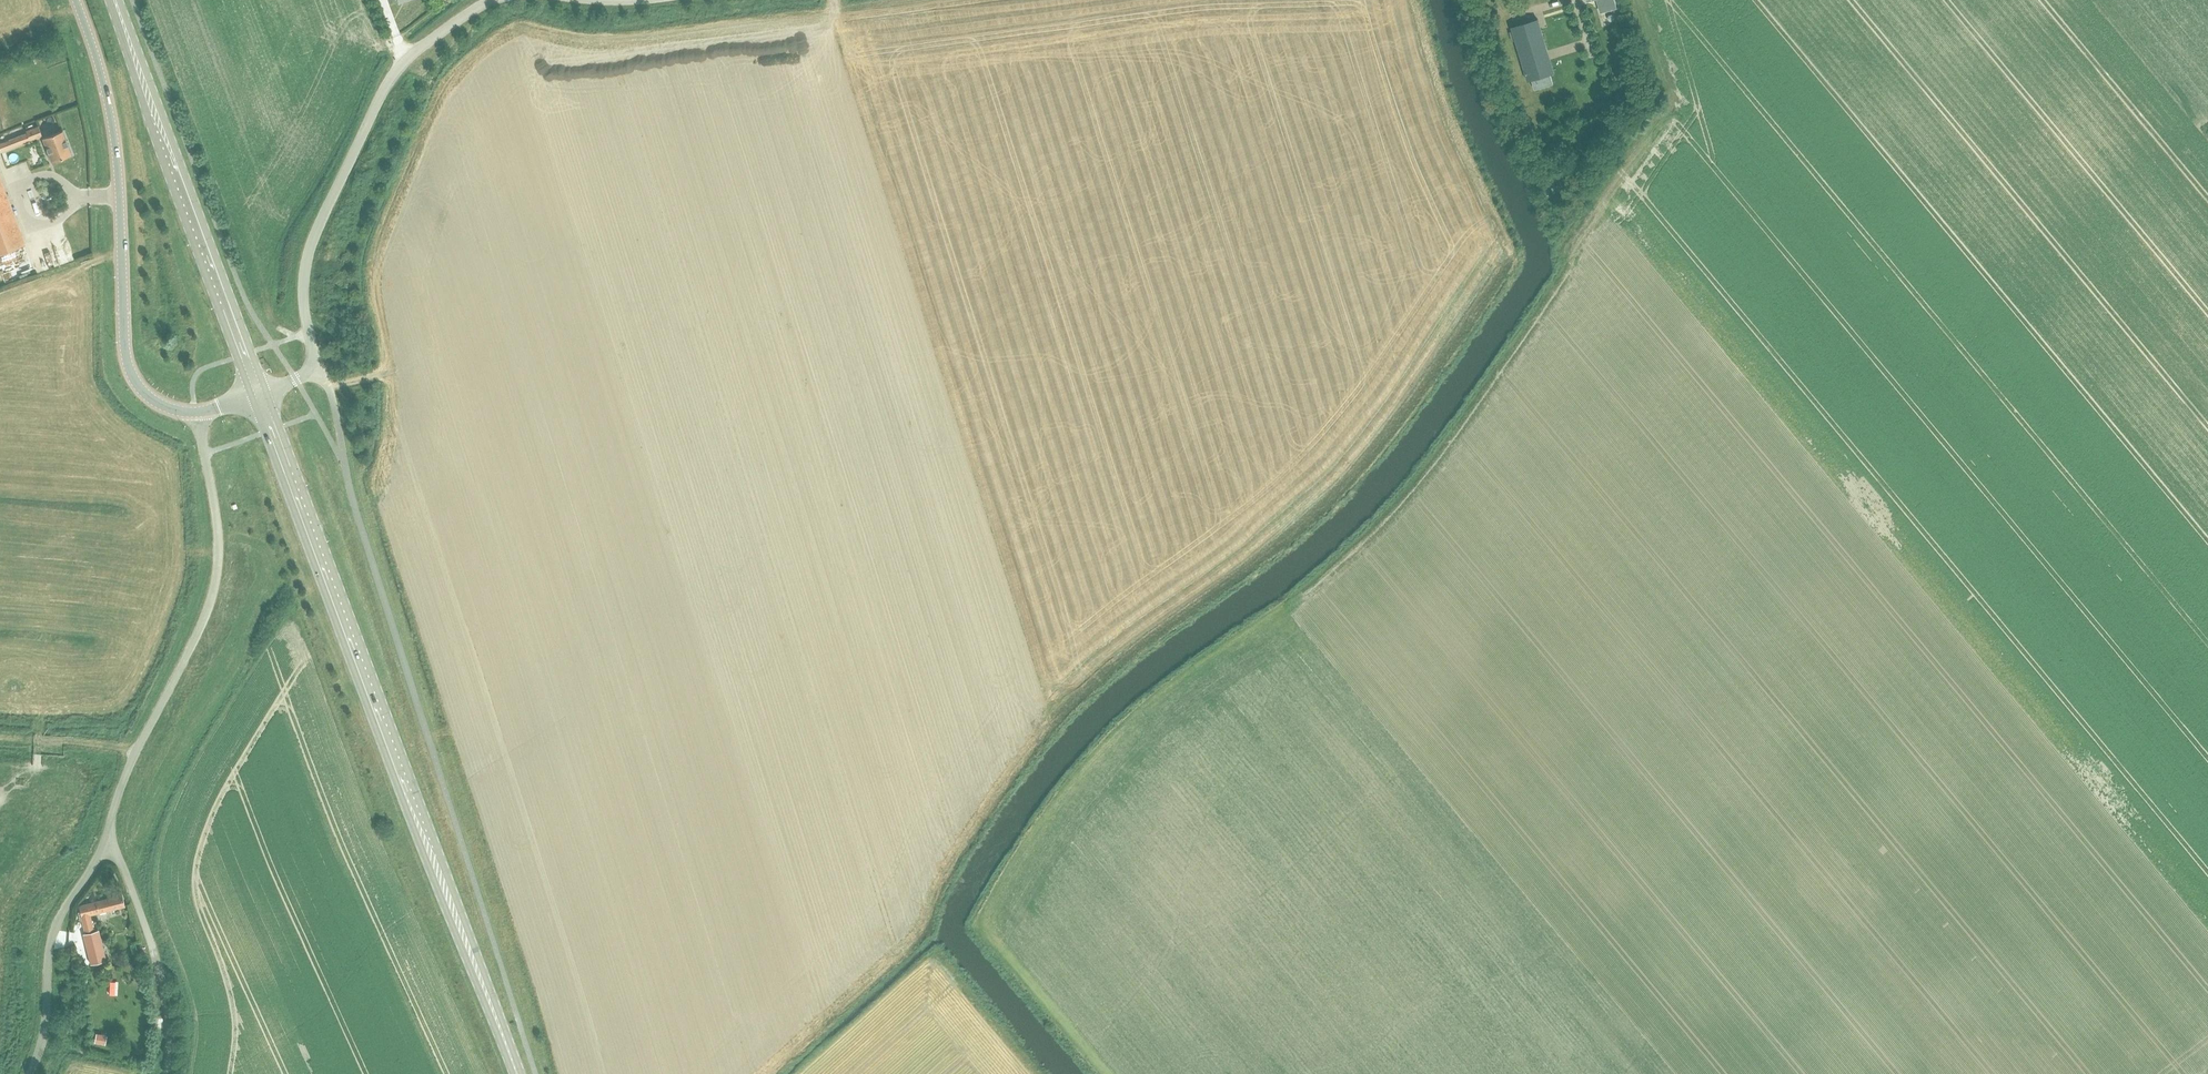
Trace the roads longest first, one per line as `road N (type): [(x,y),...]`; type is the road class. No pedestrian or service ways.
road 1 (secondary): [(517,1073),(258,392)]
road 2 (unclassified): [(104,848),(136,753),(213,587),(218,537),(196,412)]
road 3 (tertiary): [(196,412),(150,397),(128,361),(113,122),(76,0)]
road 4 (unclassified): [(323,371),(309,332),(305,280),(328,206),(397,71),(493,0)]
road 5 (secondary): [(113,0),(258,392)]
road 6 (unclassified): [(434,754),(356,509),(323,371)]
road 7 (unclassified): [(31,1073),(45,1032),(53,937),(104,848)]
road 8 (unclassified): [(104,848),(118,858),(156,958),(168,1008),(169,1073)]
road 9 (track): [(0,741),(136,753)]

